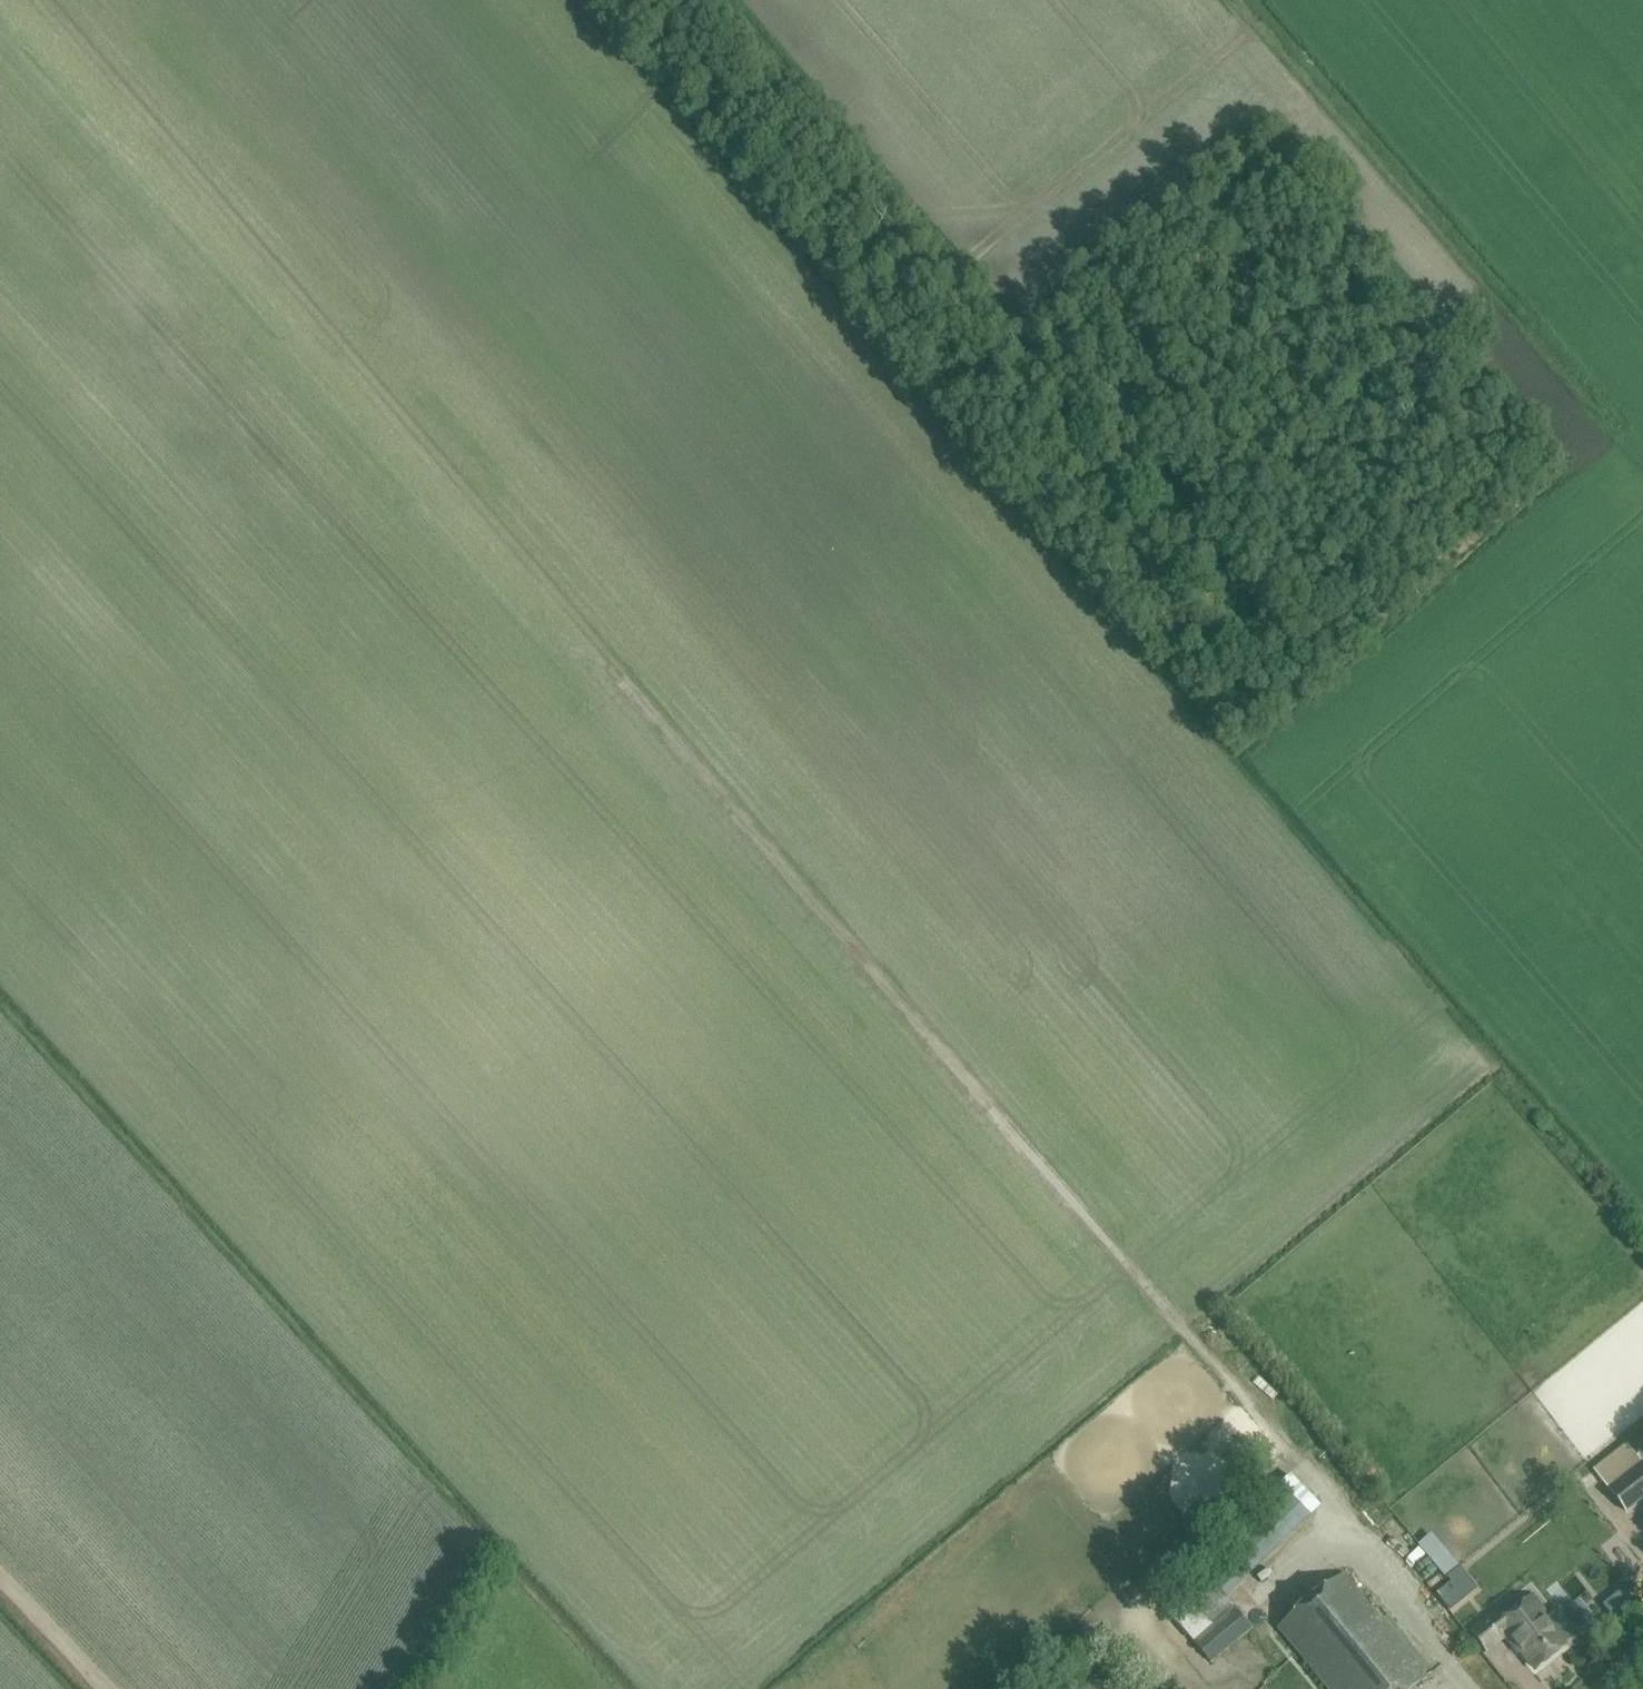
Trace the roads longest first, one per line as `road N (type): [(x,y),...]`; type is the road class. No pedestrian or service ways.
road 1 (track): [(1342,1513),(619,684)]

